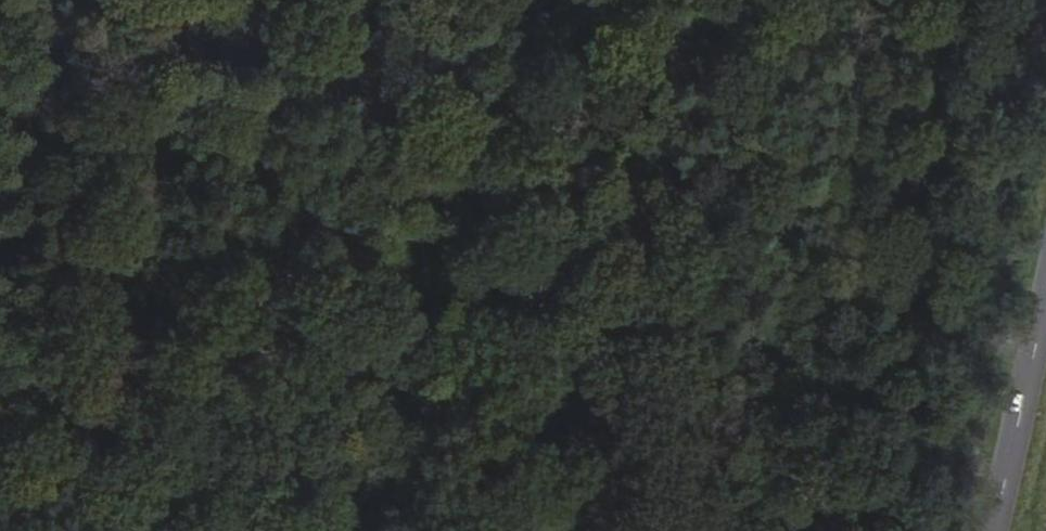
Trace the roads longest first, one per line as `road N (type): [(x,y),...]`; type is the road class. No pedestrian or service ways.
road 1 (track): [(255,530),(0,383)]
road 2 (primary): [(1045,309),(998,530)]

